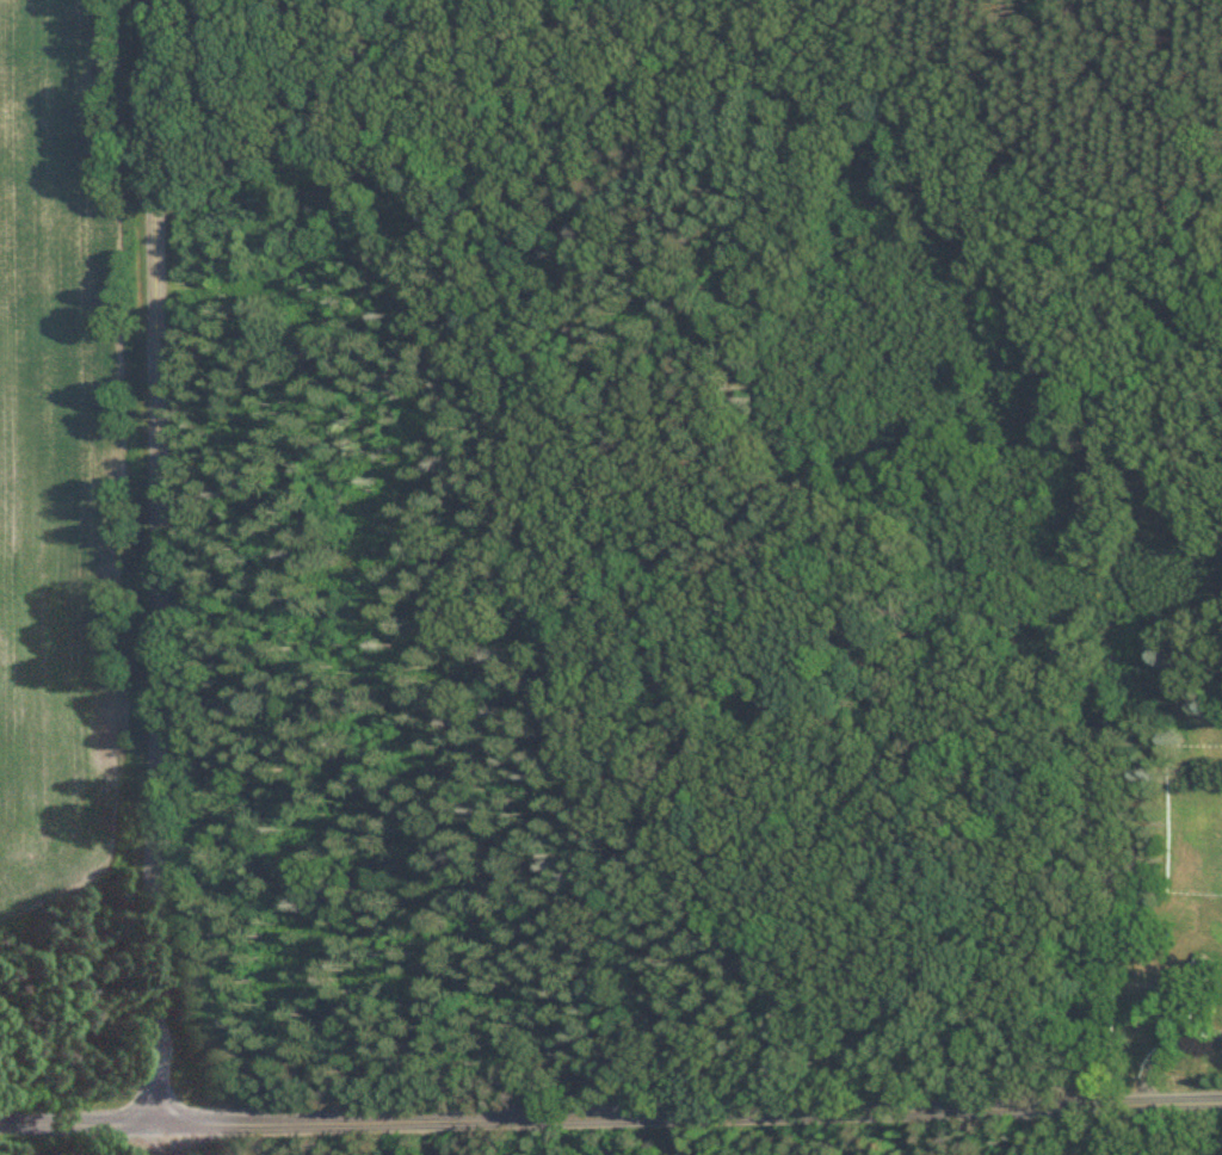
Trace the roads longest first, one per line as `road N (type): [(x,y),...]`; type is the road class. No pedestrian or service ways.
road 1 (residential): [(0,1125),(1221,1103)]
road 2 (residential): [(154,0),(165,1154)]

